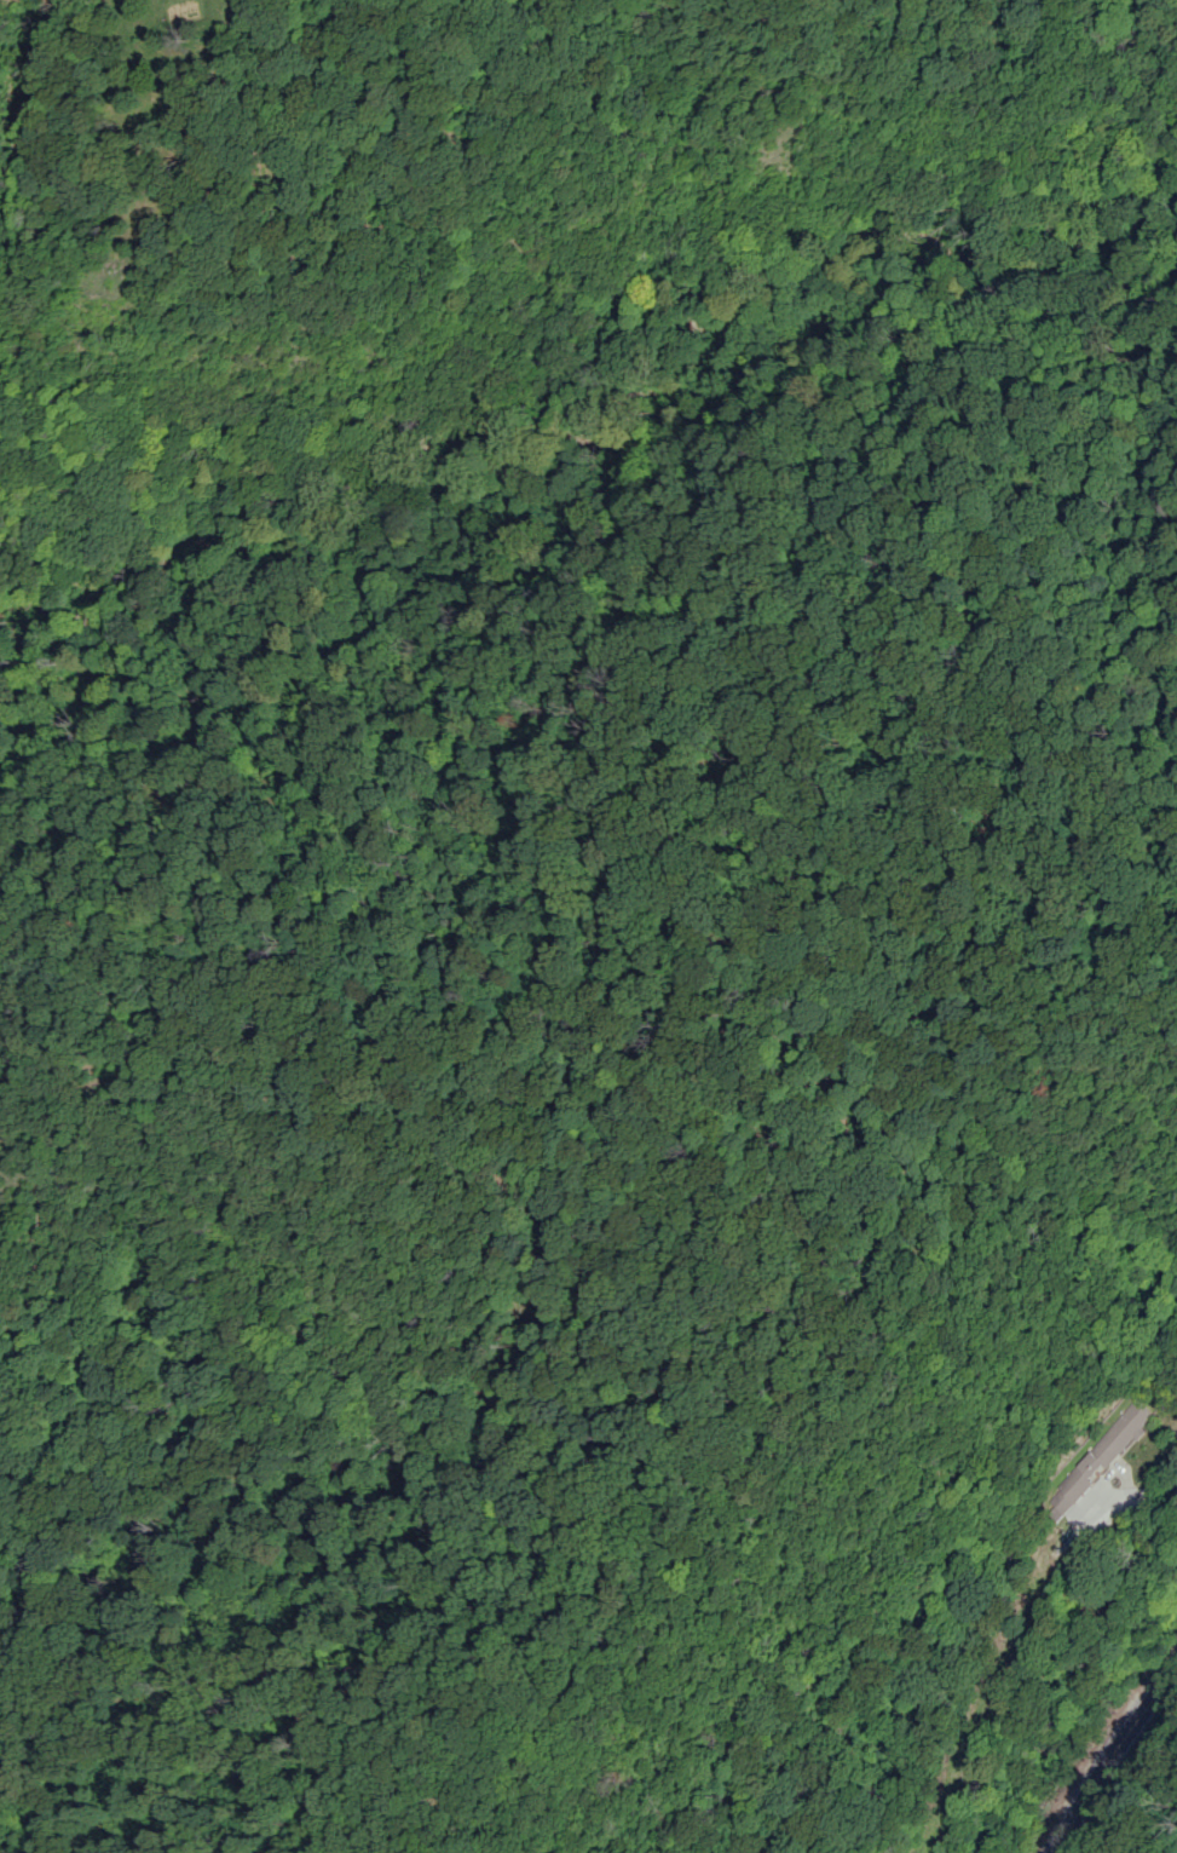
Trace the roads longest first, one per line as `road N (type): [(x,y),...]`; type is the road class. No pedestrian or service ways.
road 1 (secondary): [(1176,1664),(1050,1852)]

